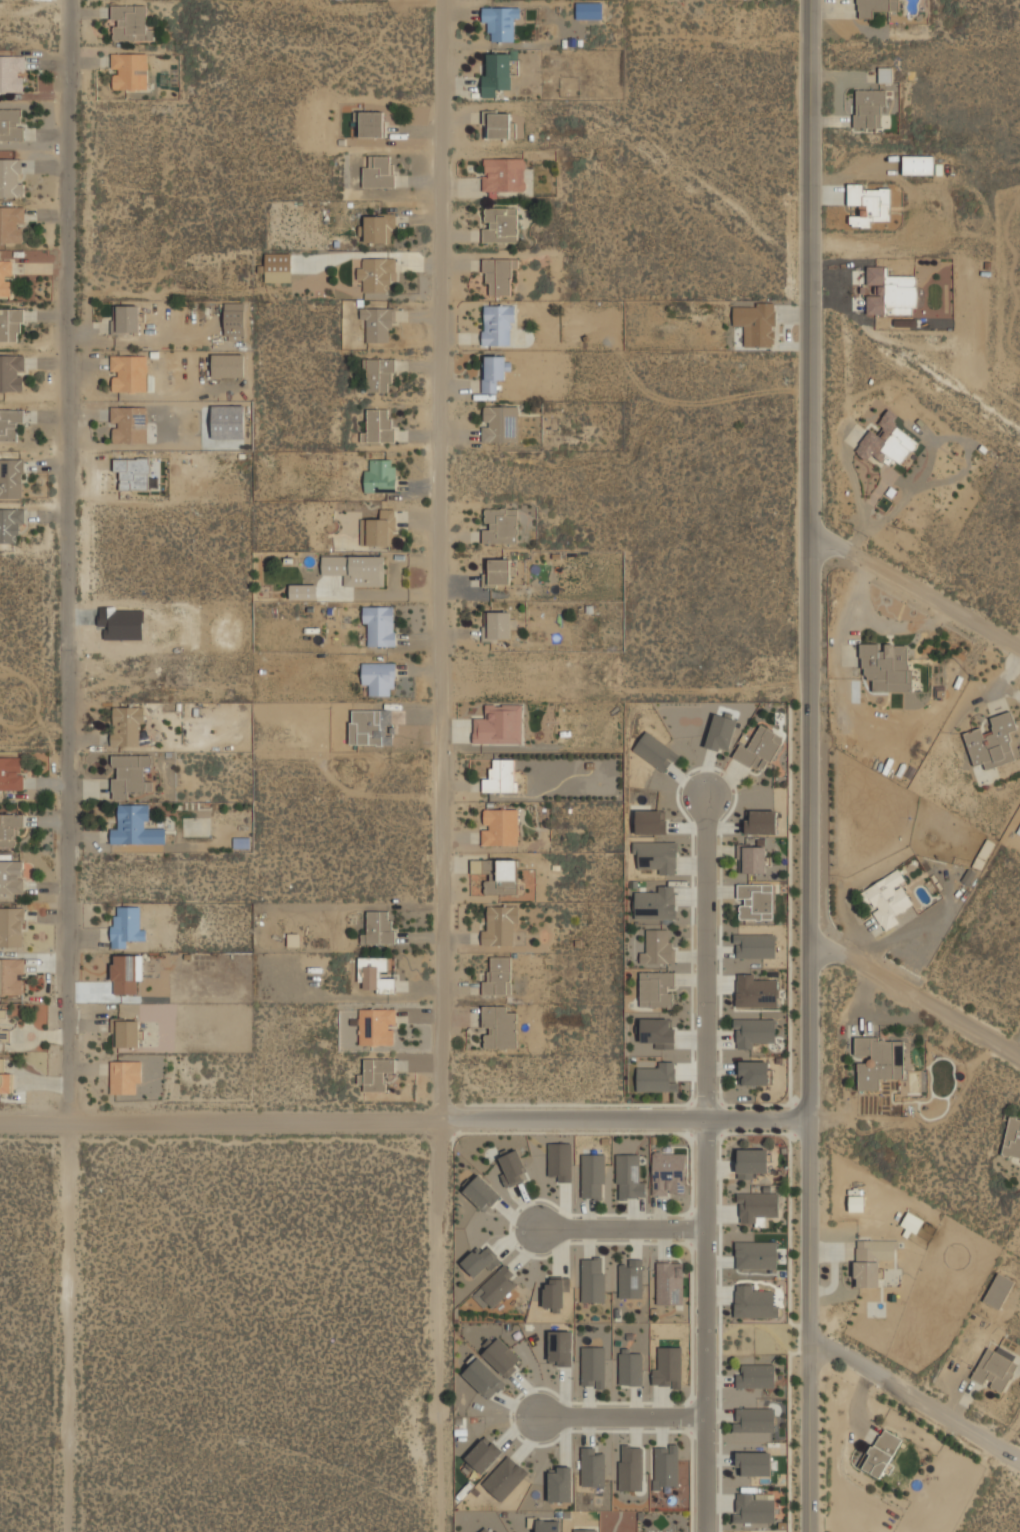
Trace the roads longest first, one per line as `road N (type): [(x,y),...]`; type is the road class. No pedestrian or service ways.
road 1 (residential): [(808,1531),(810,0)]
road 2 (residential): [(439,0),(438,1531)]
road 3 (residential): [(68,0),(69,1531)]
road 4 (residential): [(0,1123),(809,1119)]
road 5 (residential): [(706,1531),(708,1119)]
road 6 (residential): [(706,797),(708,1119)]
road 7 (residential): [(1019,1057),(837,951),(809,944)]
road 8 (residential): [(1019,650),(810,534)]
road 9 (residential): [(1019,1456),(841,1353),(808,1348)]
road 10 (residential): [(538,1417),(707,1415)]
road 11 (residential): [(538,1229),(707,1228)]

